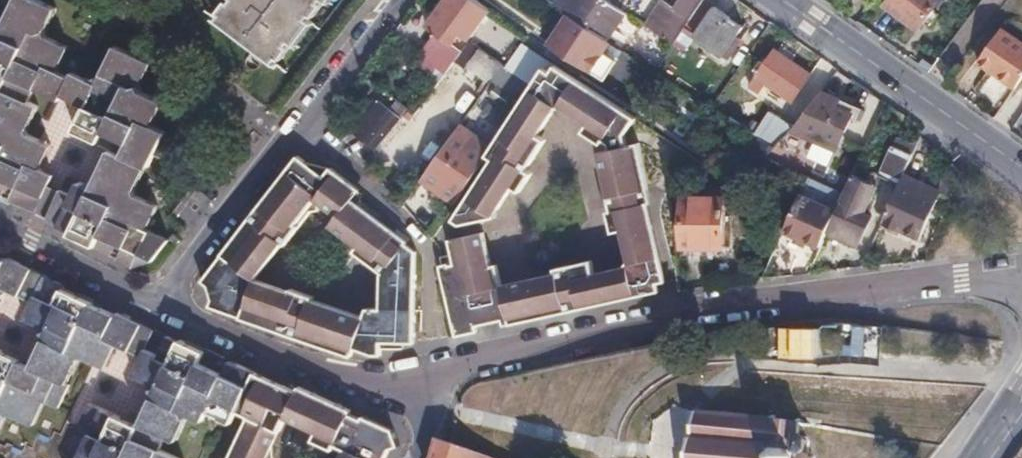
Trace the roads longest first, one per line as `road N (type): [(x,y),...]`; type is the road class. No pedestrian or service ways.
road 1 (residential): [(1021,274),(685,317),(428,379)]
road 2 (residential): [(605,457),(609,424),(641,382),(681,360),(743,353),(1021,377)]
road 3 (residential): [(163,306),(395,0)]
road 4 (secondary): [(783,0),(1021,167)]
road 5 (residential): [(163,306),(359,381),(394,387),(428,379)]
road 6 (residential): [(0,230),(163,306)]

